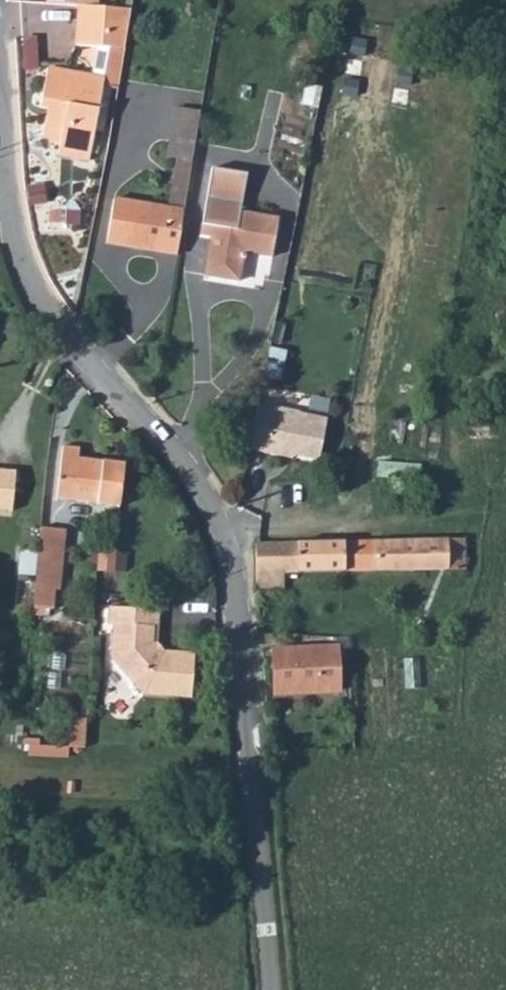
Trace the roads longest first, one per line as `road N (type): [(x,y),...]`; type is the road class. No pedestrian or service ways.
road 1 (residential): [(269,989),(239,593),(223,532),(165,438),(27,280),(8,211),(0,97)]
road 2 (track): [(505,506),(403,524),(266,524),(223,532)]

